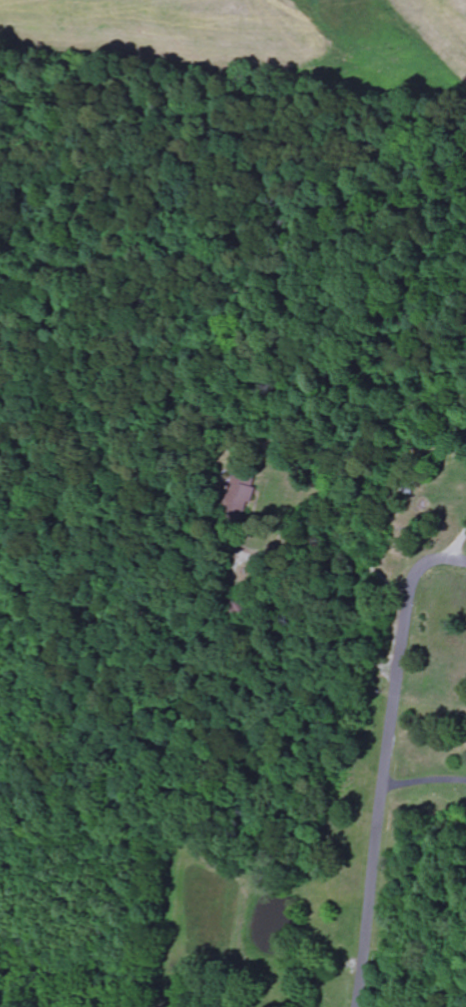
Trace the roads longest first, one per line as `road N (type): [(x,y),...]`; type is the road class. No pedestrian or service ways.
road 1 (residential): [(357,1006),(414,594),(433,565),(465,564)]

